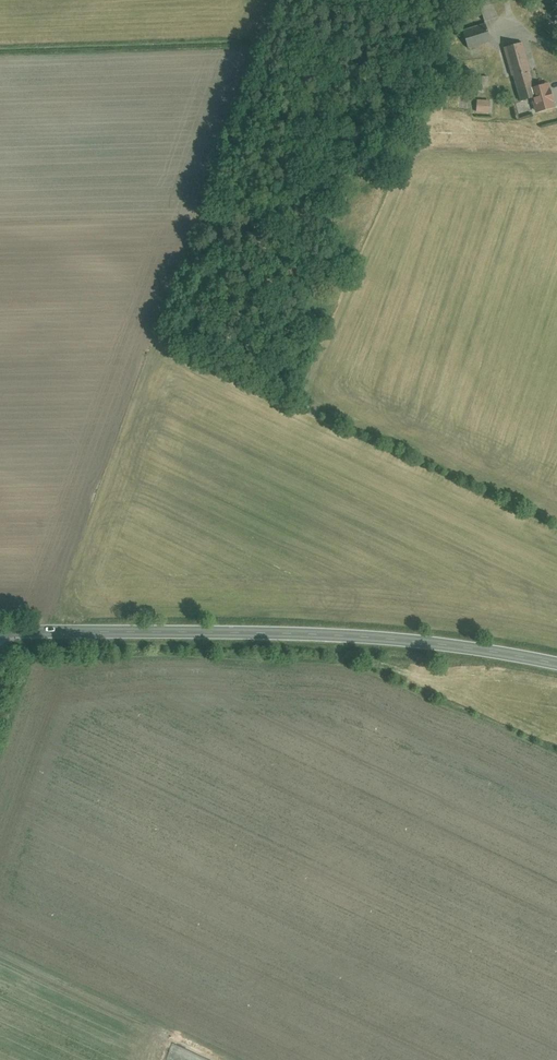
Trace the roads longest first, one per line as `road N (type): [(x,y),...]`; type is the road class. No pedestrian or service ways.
road 1 (tertiary): [(556,663),(335,635),(0,632)]

